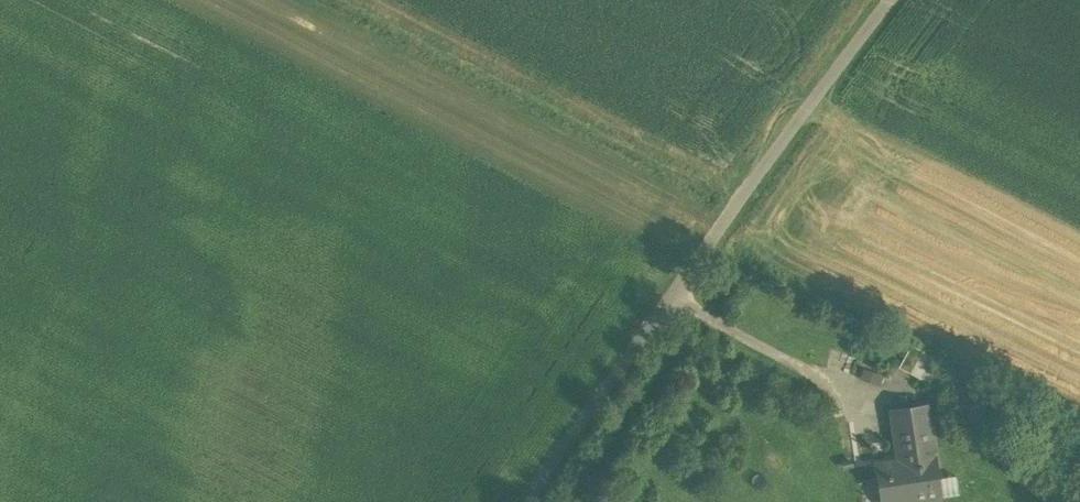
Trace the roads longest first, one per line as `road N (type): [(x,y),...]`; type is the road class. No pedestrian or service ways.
road 1 (unclassified): [(882,0),(520,501)]

